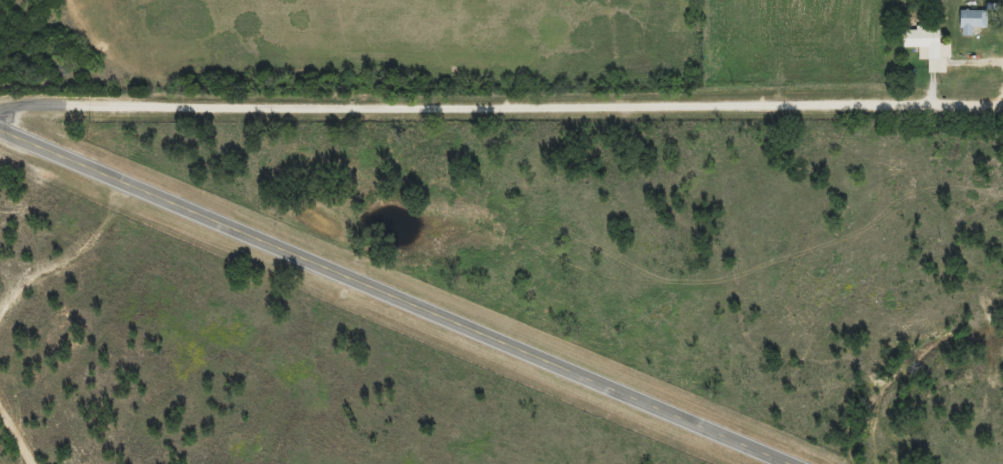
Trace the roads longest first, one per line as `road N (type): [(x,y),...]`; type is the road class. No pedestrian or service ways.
road 1 (residential): [(0,108),(1002,108)]
road 2 (secondary): [(802,463),(0,127)]

